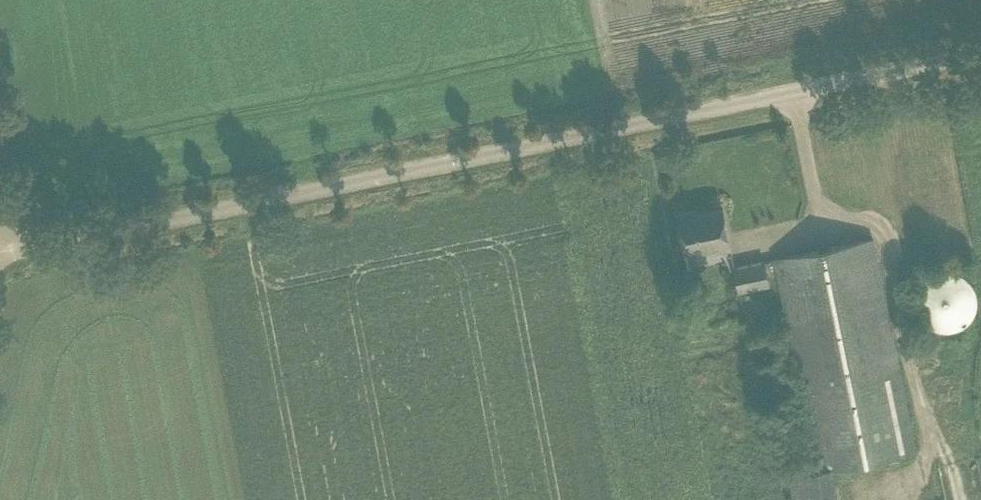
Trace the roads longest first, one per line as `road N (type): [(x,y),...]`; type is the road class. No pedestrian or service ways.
road 1 (unclassified): [(0,248),(980,55)]

